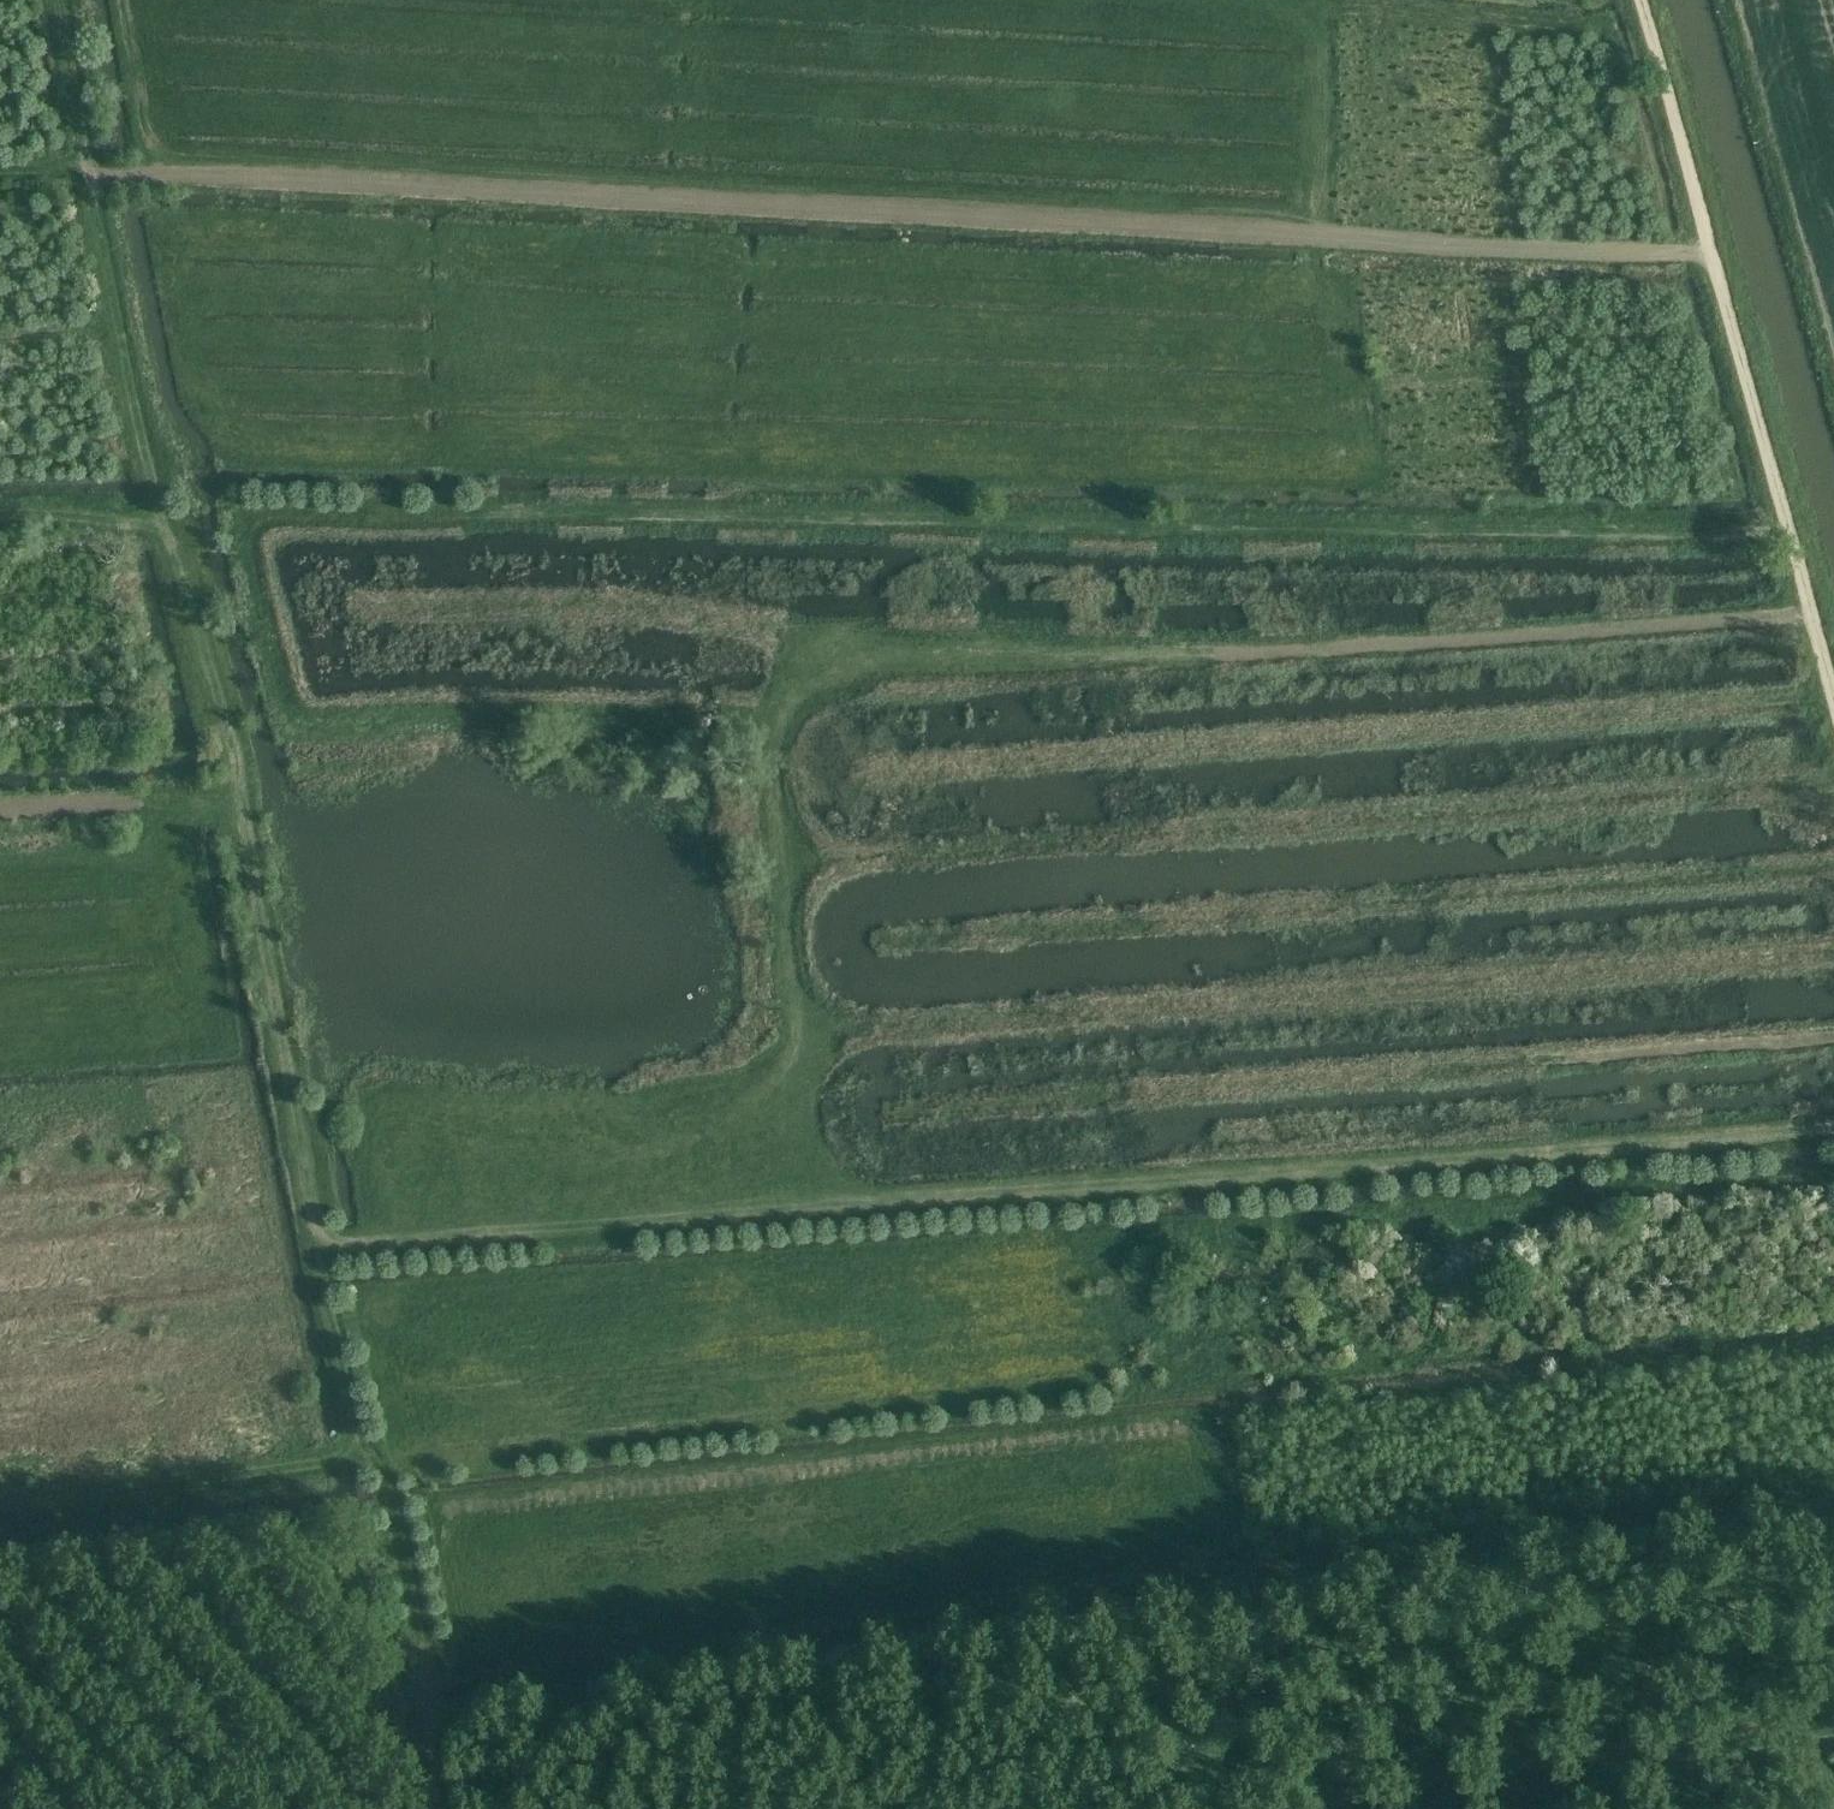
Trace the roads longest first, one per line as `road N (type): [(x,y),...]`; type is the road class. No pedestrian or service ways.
road 1 (track): [(1833,672),(1645,0)]

